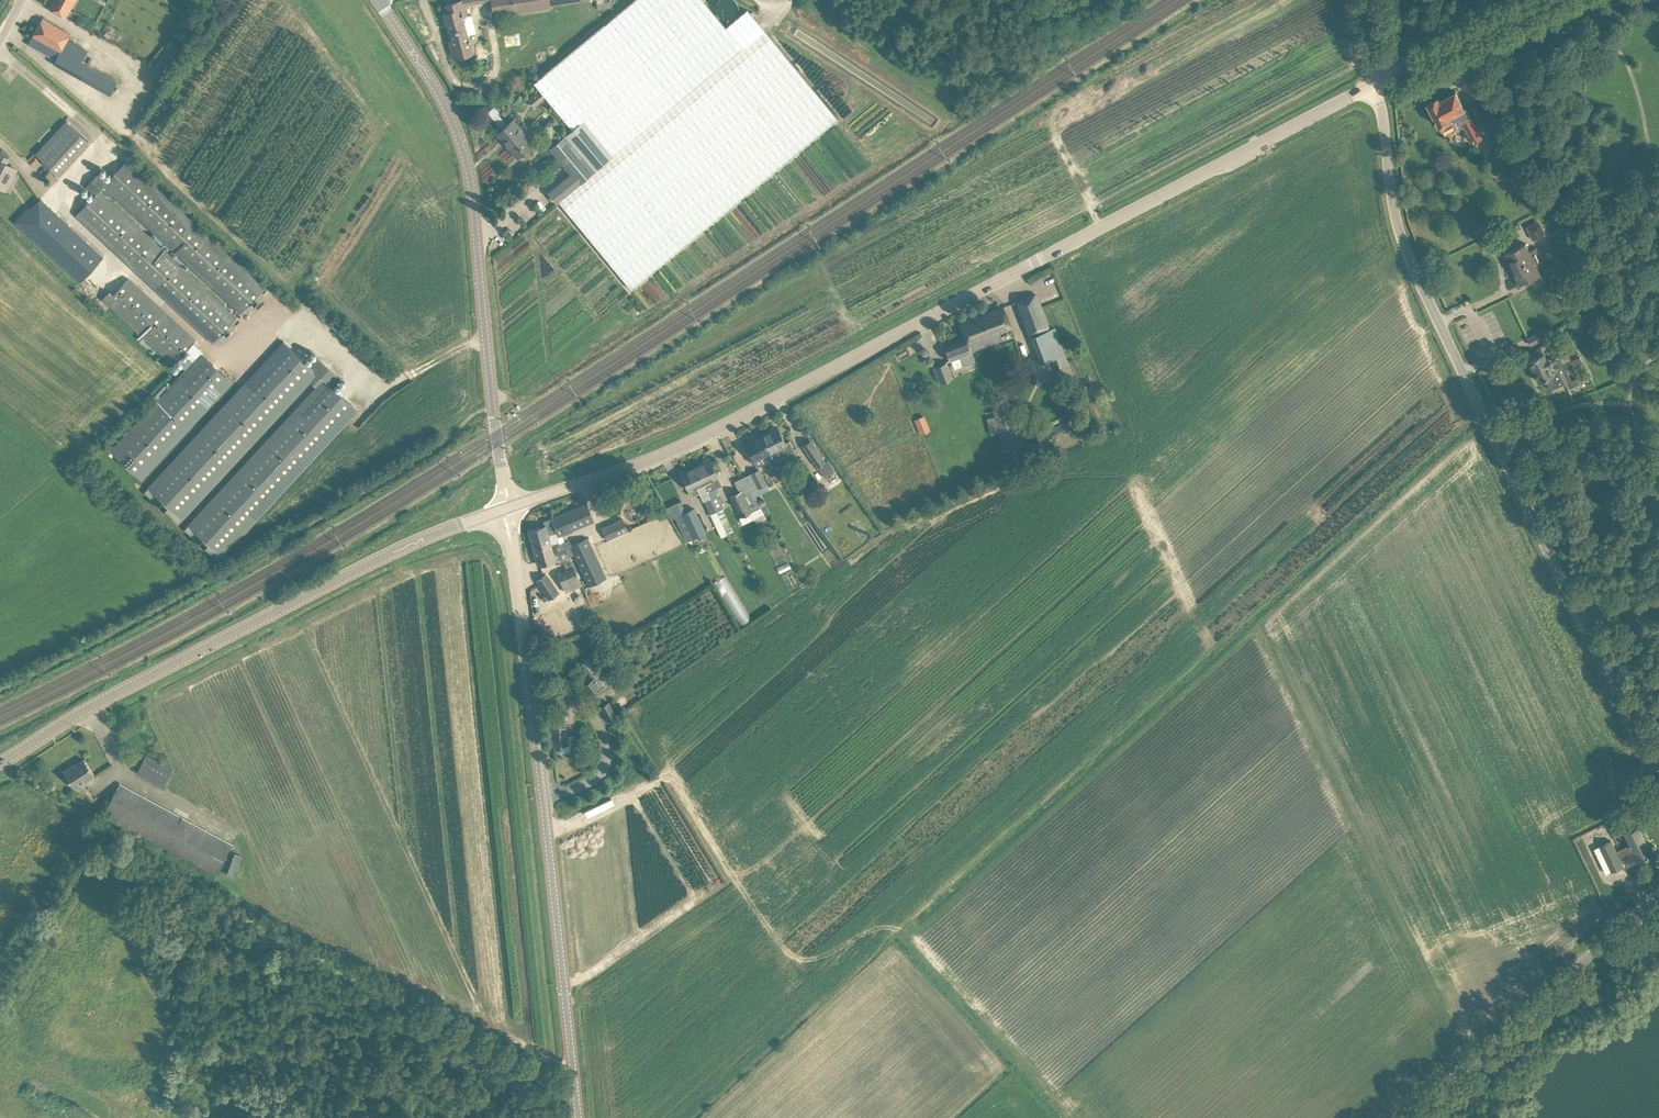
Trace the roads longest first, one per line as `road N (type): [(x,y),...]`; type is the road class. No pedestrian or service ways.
road 1 (tertiary): [(507,508),(703,435),(1378,81)]
road 2 (unclassified): [(1658,782),(1400,235),(1378,81)]
road 3 (unclassified): [(578,1117),(507,508)]
road 4 (tertiary): [(0,762),(373,561),(507,508)]
road 5 (unclassified): [(507,508),(470,175),(437,90),(379,0)]
road 6 (unclassified): [(1408,1117),(1658,895)]
road 7 (unclassified): [(1378,81),(1519,10)]

